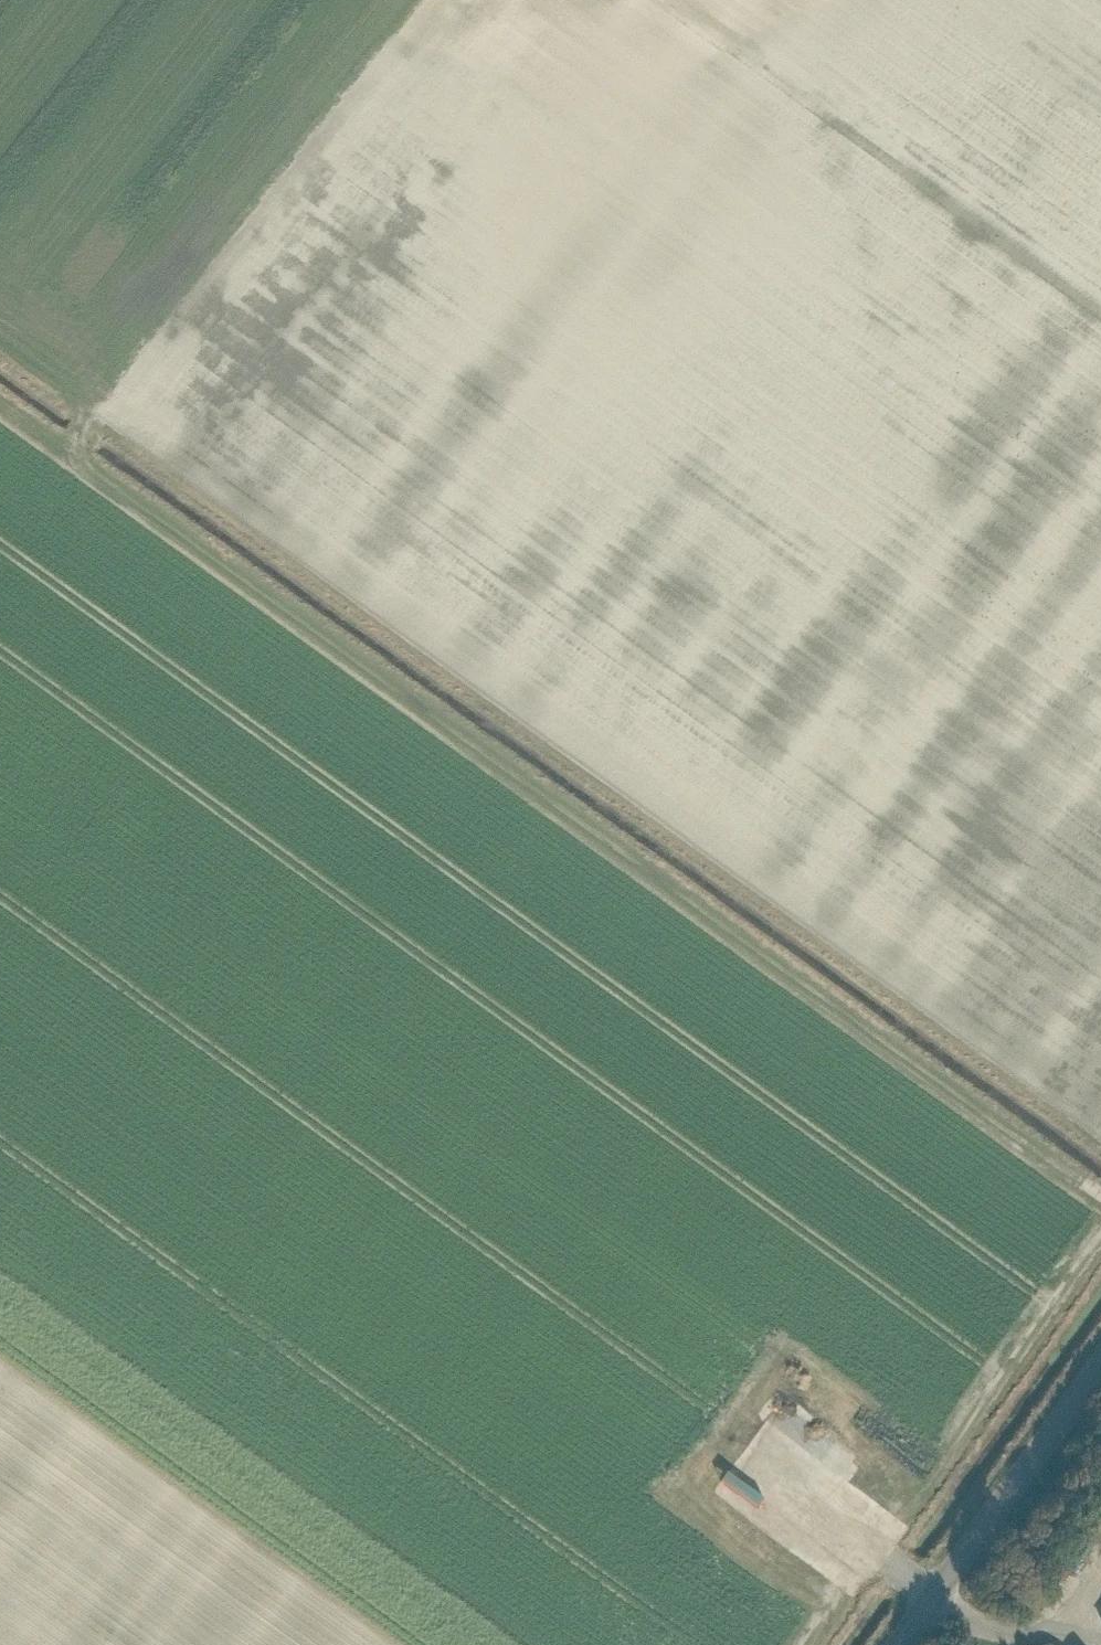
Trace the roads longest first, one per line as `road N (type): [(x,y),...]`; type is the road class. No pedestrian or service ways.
road 1 (unclassified): [(900,1644),(1100,1365)]

